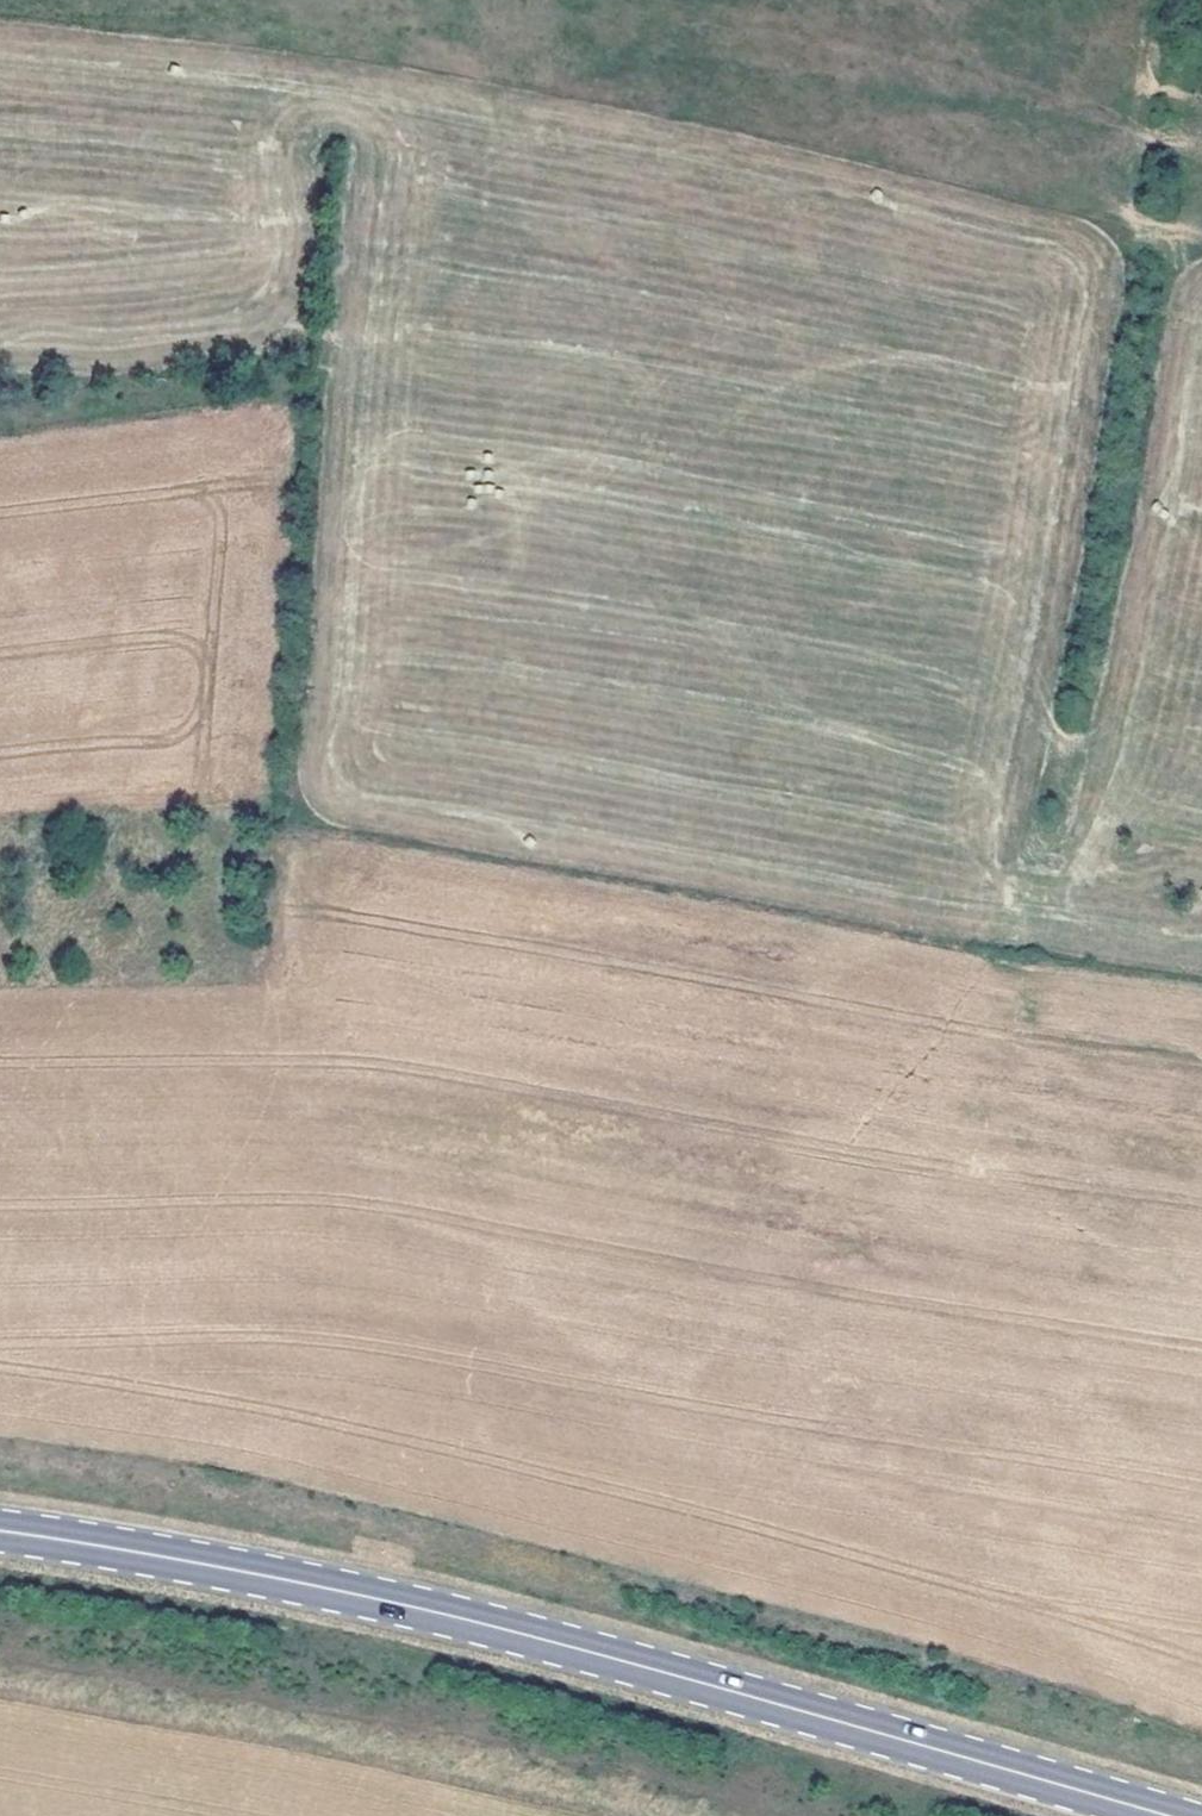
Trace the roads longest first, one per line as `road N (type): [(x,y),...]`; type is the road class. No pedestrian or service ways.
road 1 (primary): [(1169,1815),(932,1744),(333,1597),(0,1546)]

